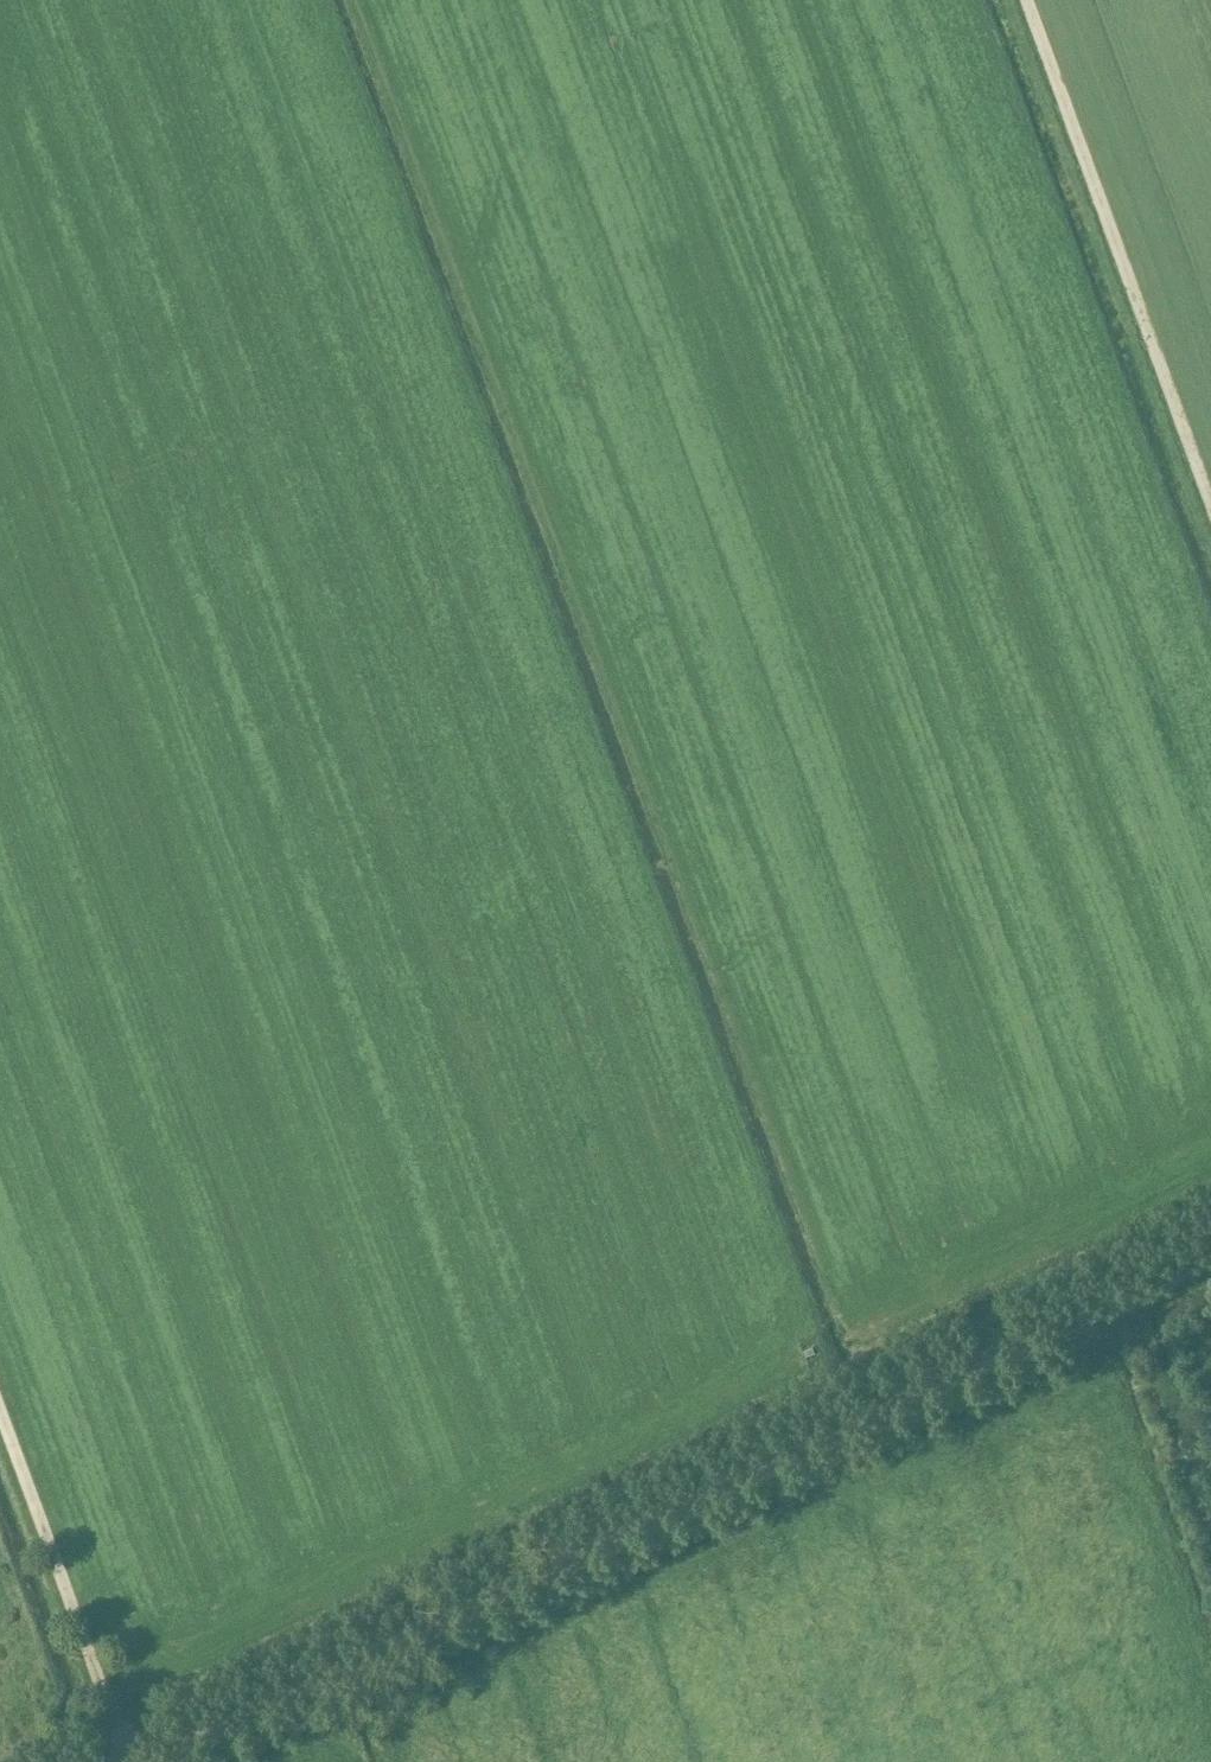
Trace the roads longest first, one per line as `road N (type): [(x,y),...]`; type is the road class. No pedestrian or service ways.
road 1 (unclassified): [(146,1761),(1210,1257)]
road 2 (track): [(1026,0),(1210,503)]
road 3 (track): [(0,1415),(132,1761)]

